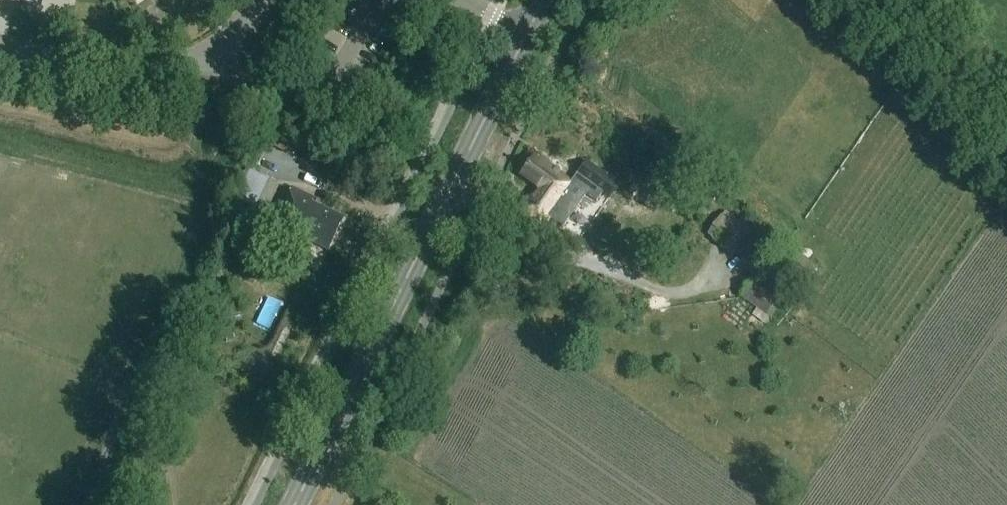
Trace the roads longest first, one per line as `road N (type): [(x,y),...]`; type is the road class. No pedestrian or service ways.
road 1 (secondary): [(296,504),(545,0)]
road 2 (residential): [(0,50),(124,78),(165,76),(219,55),(263,0)]

